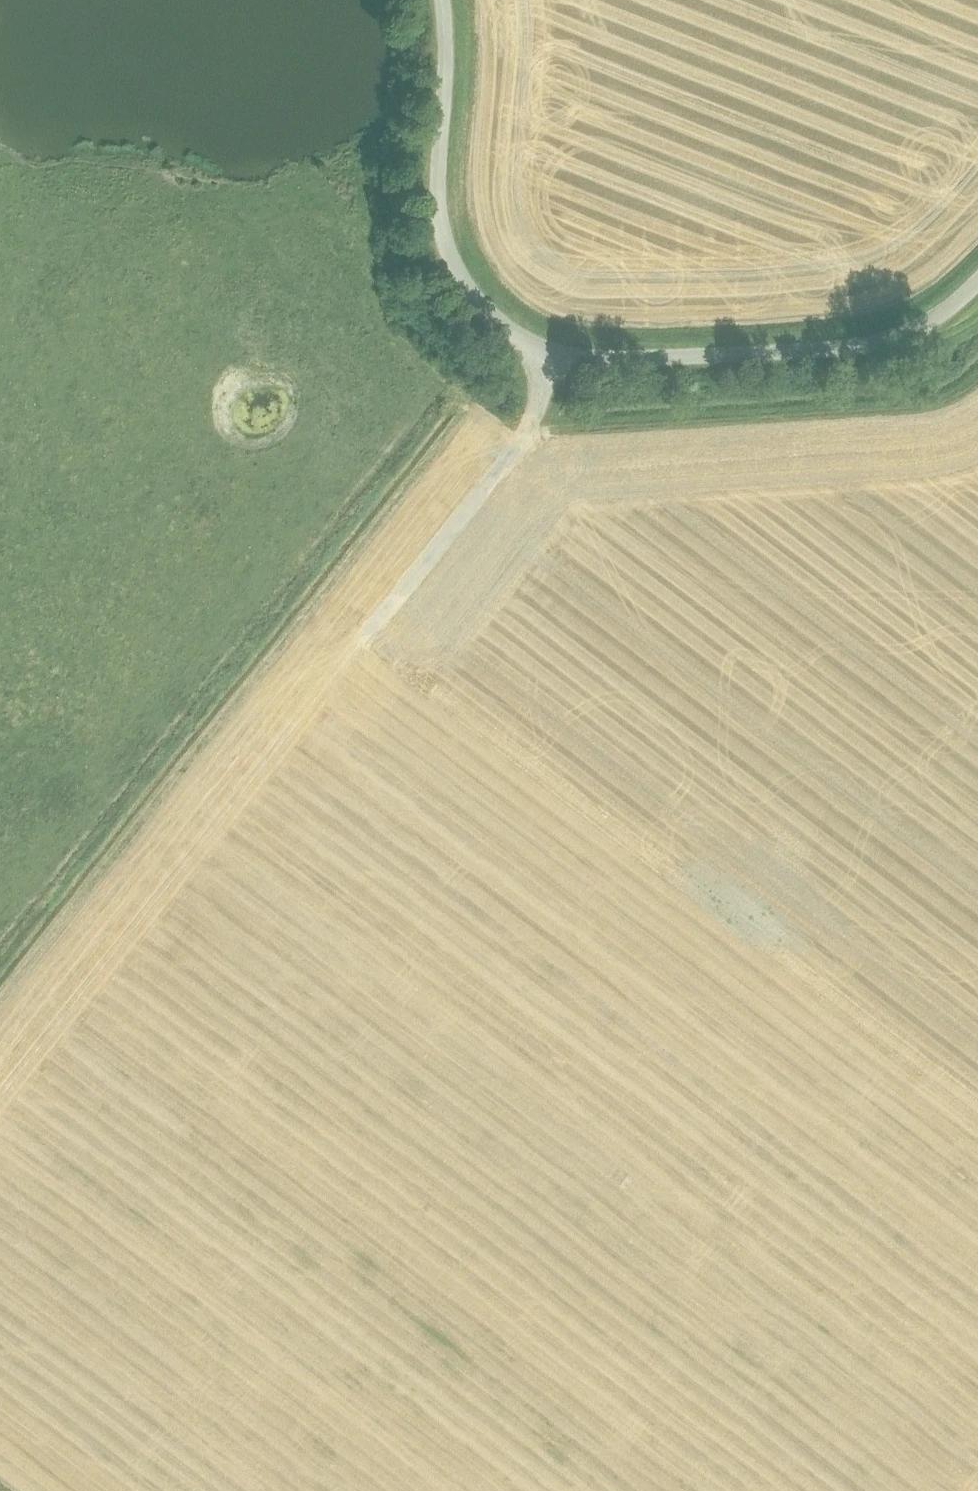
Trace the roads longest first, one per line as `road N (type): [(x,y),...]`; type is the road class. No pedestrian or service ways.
road 1 (unclassified): [(977,279),(933,318),(864,345),(644,357),(547,351),(489,315),(446,247),(437,207),(442,0)]

